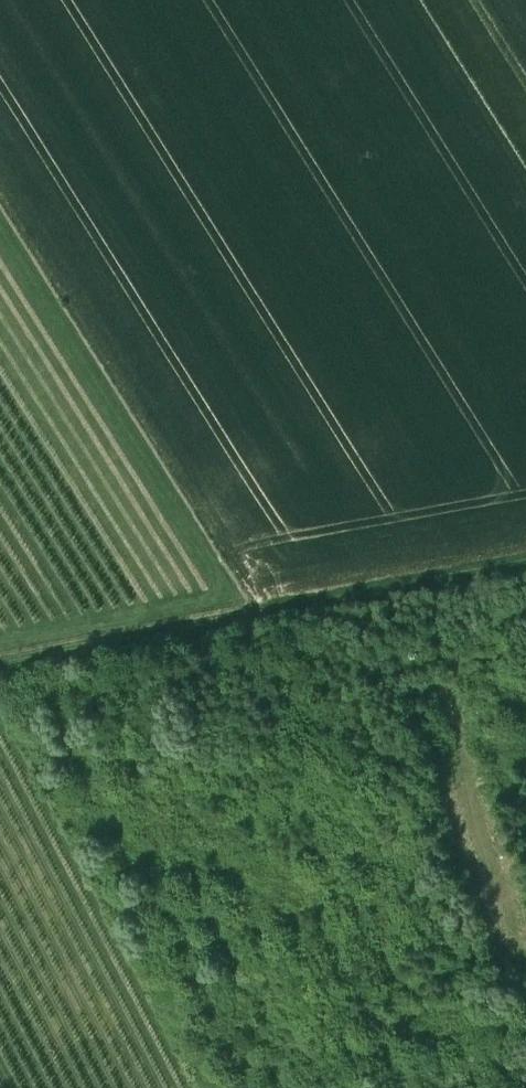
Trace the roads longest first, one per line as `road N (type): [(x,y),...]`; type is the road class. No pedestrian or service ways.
road 1 (track): [(525,570),(0,670)]

